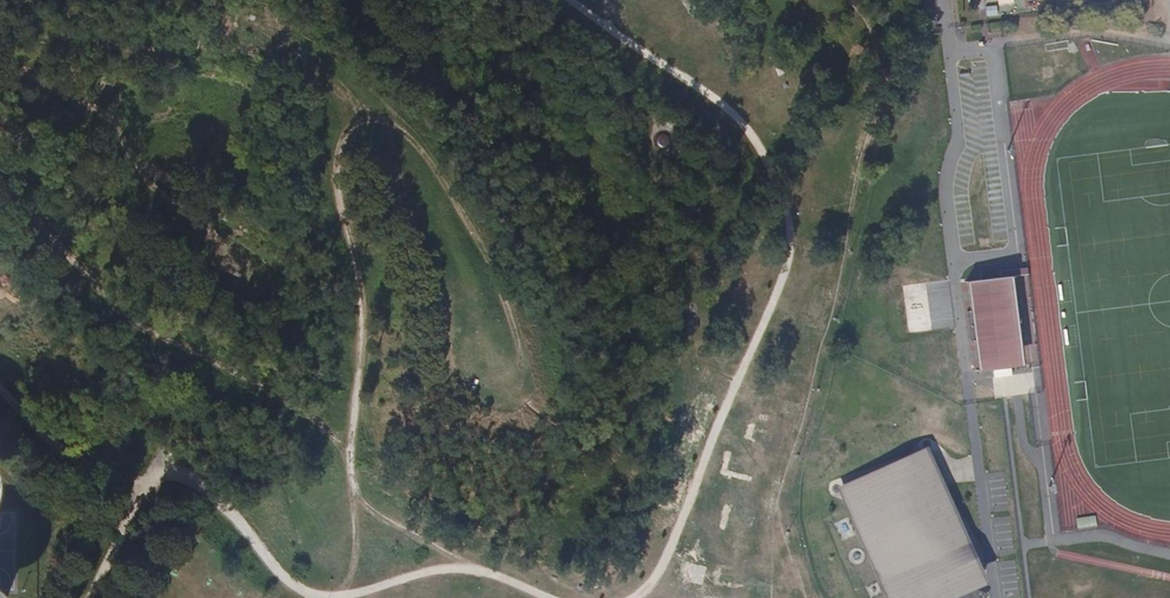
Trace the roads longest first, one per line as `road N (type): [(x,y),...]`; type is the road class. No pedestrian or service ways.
road 1 (track): [(337,597),(356,558),(348,446),(361,270),(336,172),(336,146),(353,122),(375,121),(405,135),(432,166),(509,315),(527,373)]
road 2 (track): [(472,570),(353,501)]

